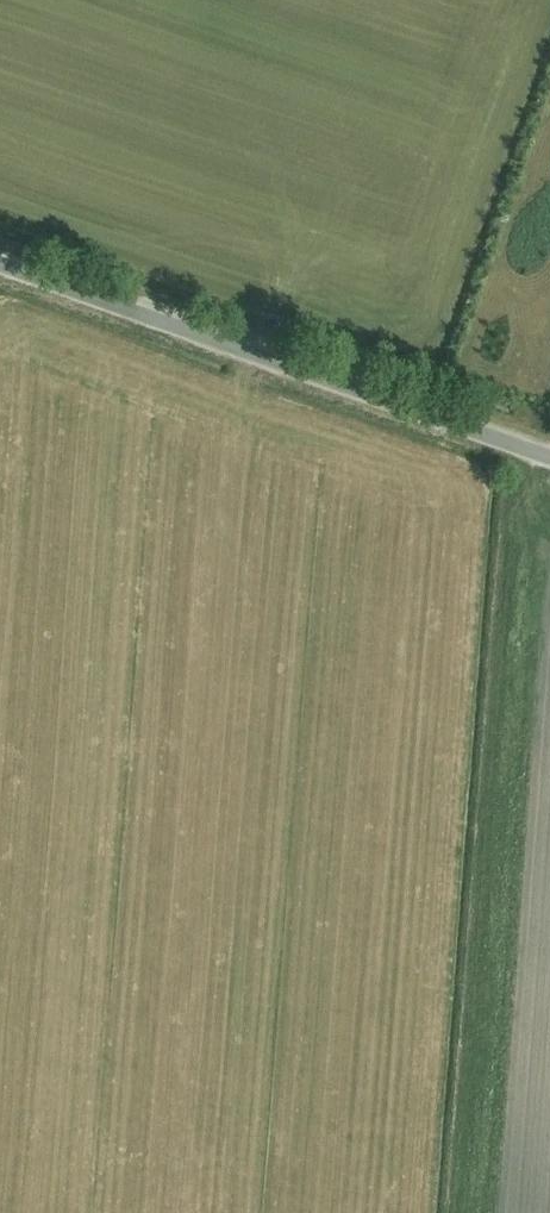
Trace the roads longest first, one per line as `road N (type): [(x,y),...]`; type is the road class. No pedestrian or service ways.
road 1 (unclassified): [(549,458),(0,264)]

